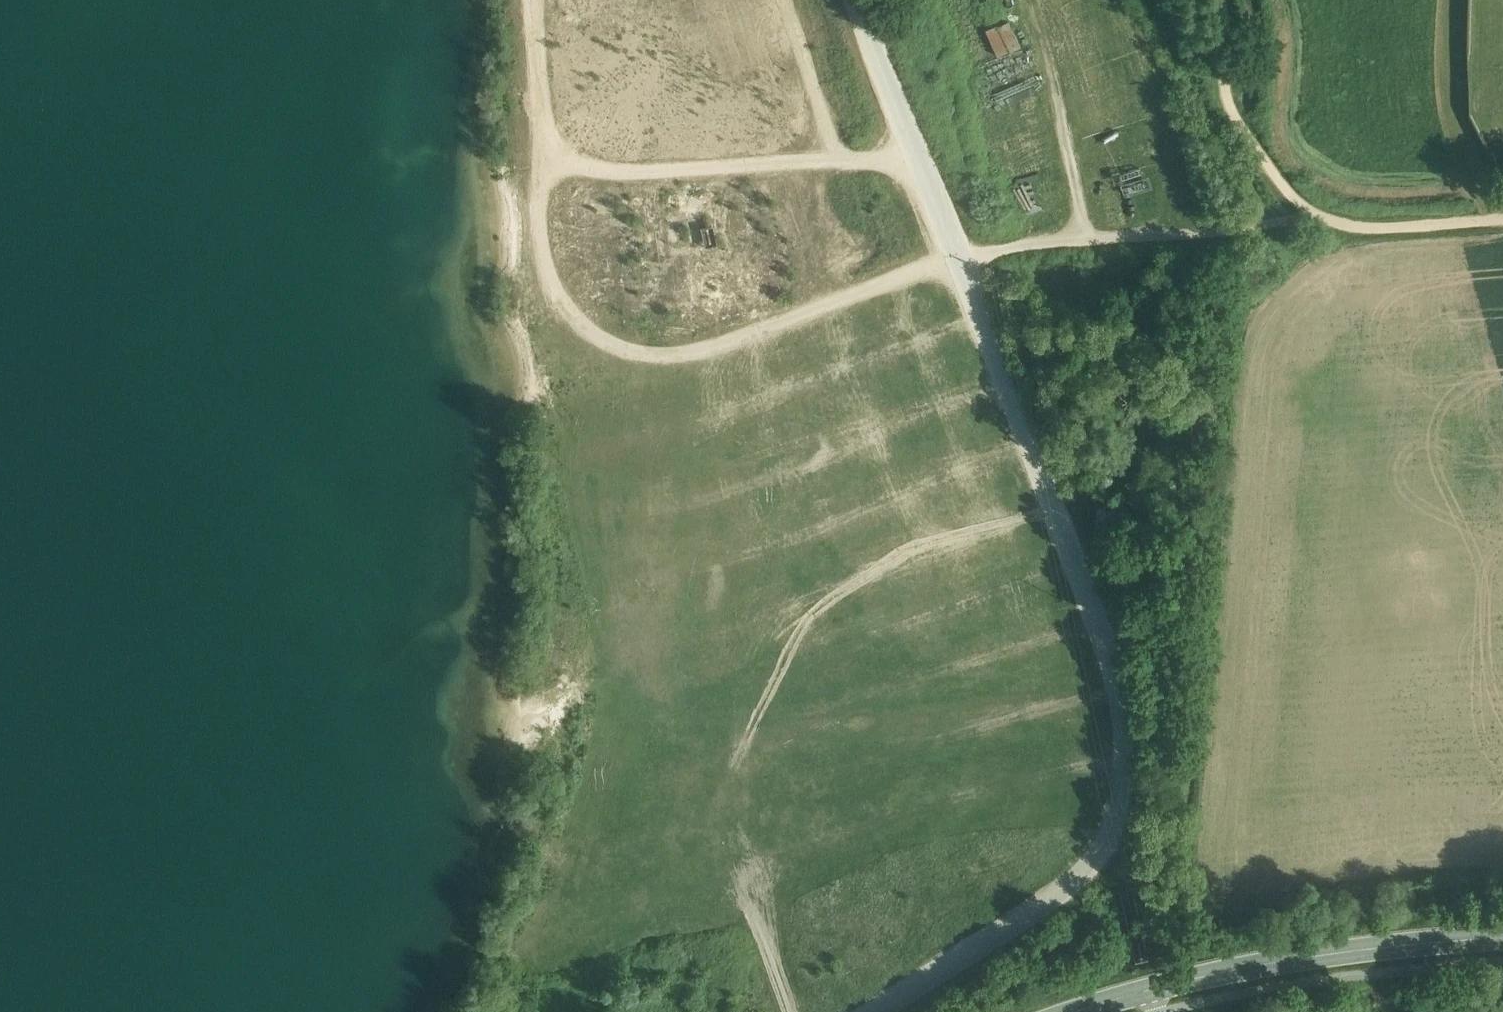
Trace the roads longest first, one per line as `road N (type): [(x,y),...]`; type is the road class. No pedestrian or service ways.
road 1 (tertiary): [(1072,1011),(1187,975),(1346,948),(1502,936)]
road 2 (track): [(1148,0),(1270,224),(1305,213)]

